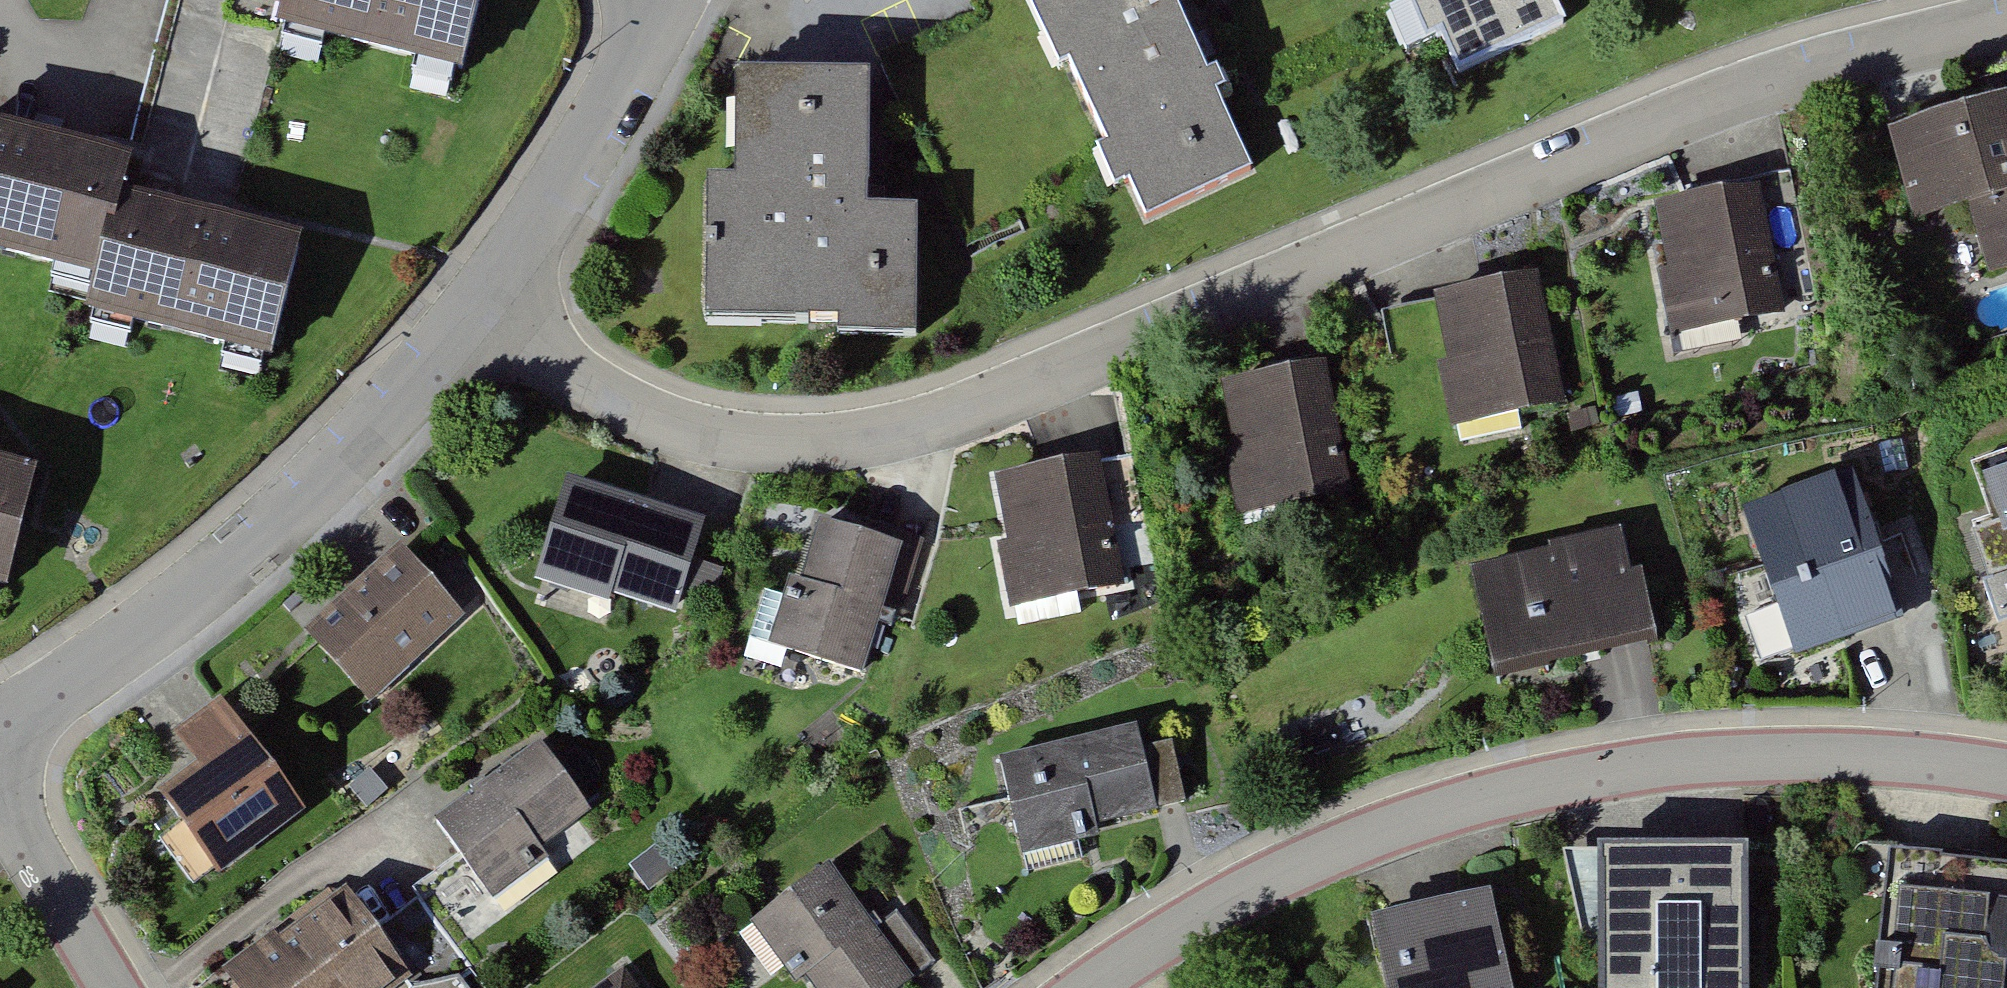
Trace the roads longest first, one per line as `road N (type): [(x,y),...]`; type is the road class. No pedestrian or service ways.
road 1 (residential): [(482,314),(639,408),(729,443),(818,443),(919,425),(1715,102),(2006,21)]
road 2 (residential): [(1098,987),(1213,908),(1383,830),(1588,771),(1829,754),(2006,774)]
road 3 (residential): [(0,735),(293,514),(482,314)]
road 4 (residential): [(482,314),(665,0)]
road 5 (residential): [(0,797),(115,987)]

